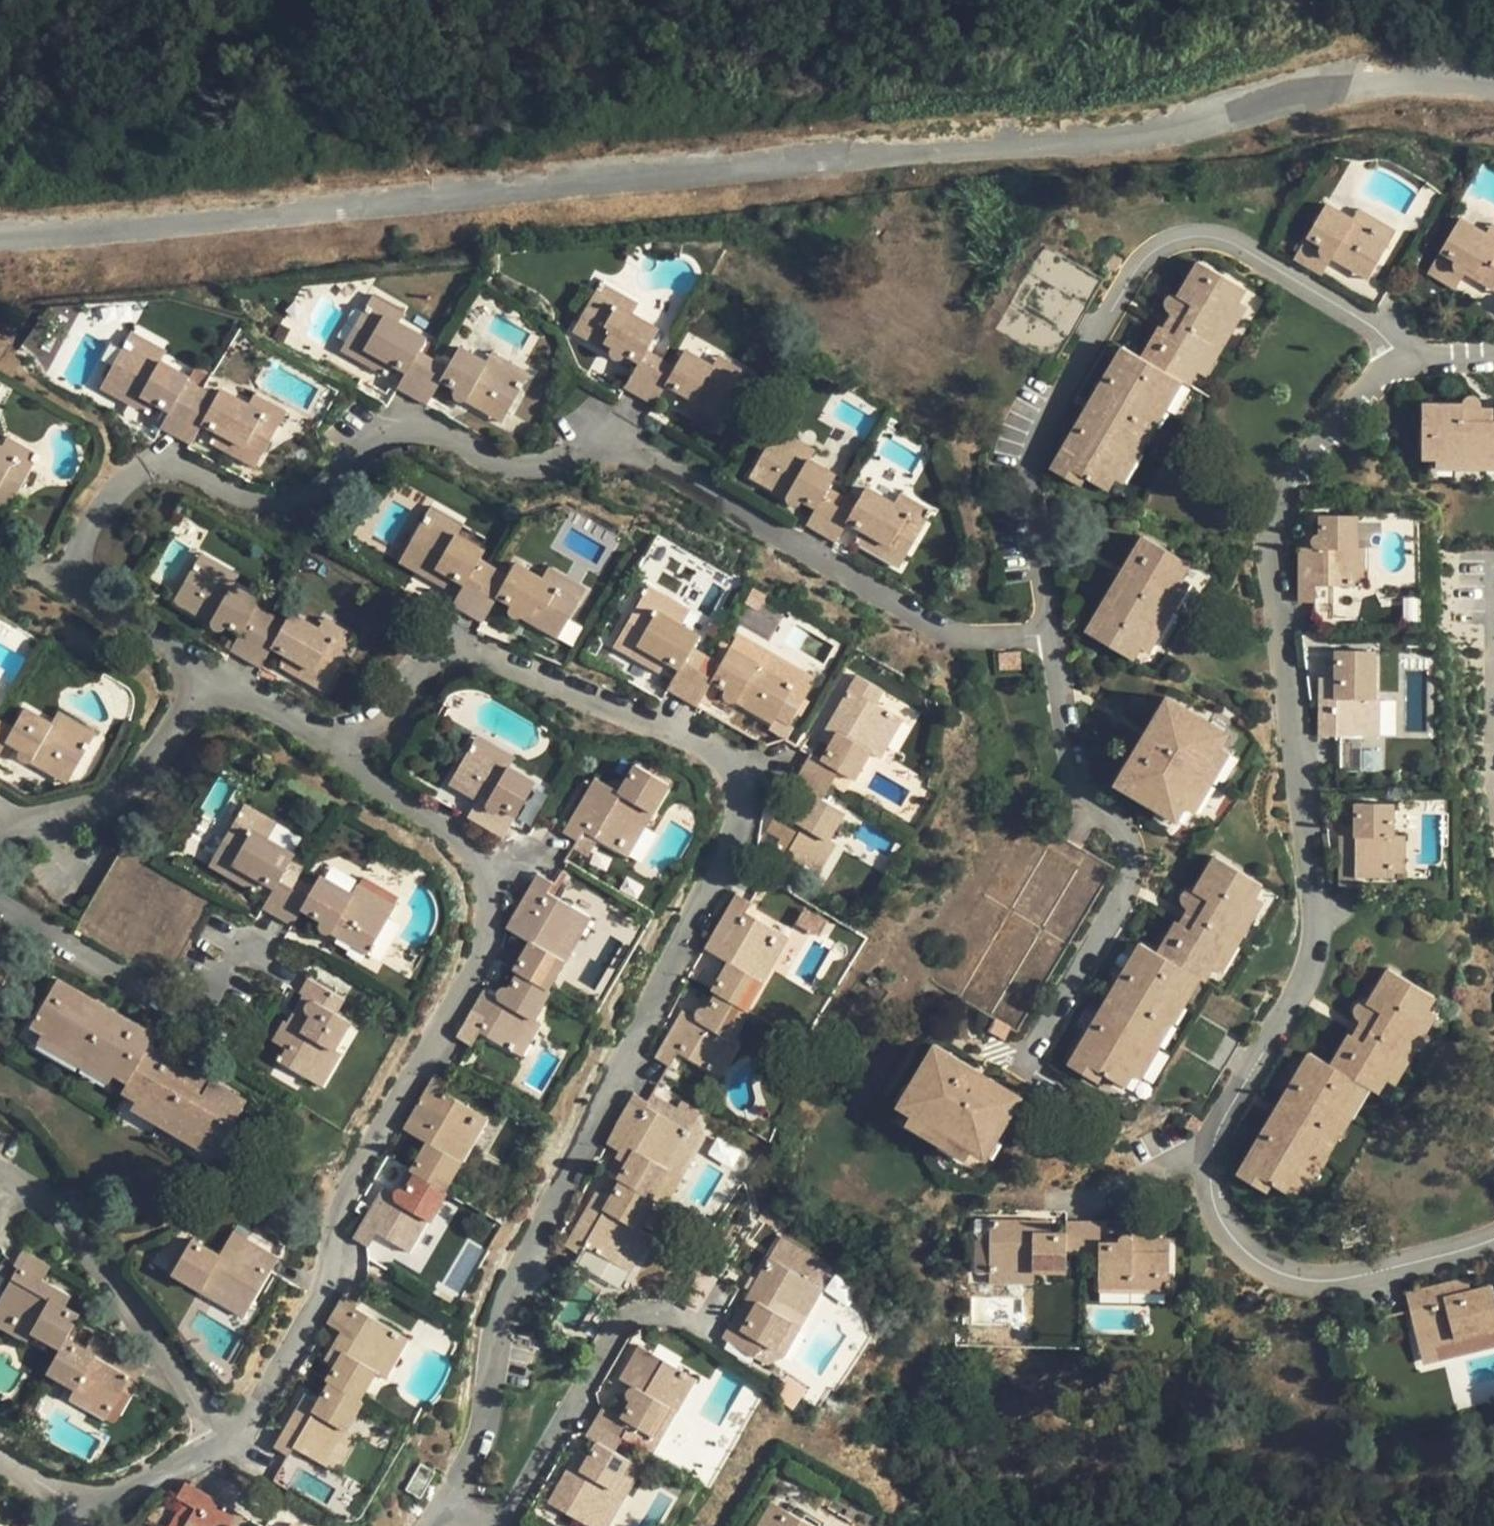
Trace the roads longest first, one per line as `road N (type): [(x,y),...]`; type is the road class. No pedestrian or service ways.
road 1 (residential): [(0,250),(1021,154),(1299,111),(1493,100)]
road 2 (residential): [(447,1500),(506,1355),(511,1293),(740,838),(740,792),(718,744),(464,648),(420,660),(376,725),(344,744)]
road 3 (residential): [(1493,1229),(1395,1272),(1292,1279),(1234,1246),(1209,1161),(1317,938),(1275,536),(1315,450),(1366,382),(1399,365)]
road 4 (residential): [(74,571),(90,526),(142,468),(170,462),(266,507),(299,507),(384,426),(419,422),(514,471),(600,453),(644,459),(948,636),(1049,634)]
road 5 (residential): [(219,1439),(246,1425),(329,1283),(338,1212),(482,961),(493,901),(477,843),(356,779),(344,744)]
road 6 (residential): [(1399,365),(1354,314),(1229,240),(1191,235),(1158,245),(1129,277),(1034,439),(1028,474),(1049,634)]
road 7 (residential): [(1049,634),(1072,775),(1127,834),(1132,869),(1029,1059)]
road 8 (residential): [(0,1169),(73,1231),(219,1439)]
road 9 (residential): [(708,1320),(650,1312),(625,1329),(502,1525)]
road 10 (residential): [(0,906),(188,1013),(239,929)]
road 11 (residential): [(201,676),(145,767),(94,805),(14,825)]
road 12 (residential): [(201,676),(87,597),(74,571)]
road 13 (residential): [(344,744),(201,676)]
road 14 (residential): [(91,1513),(219,1439)]

